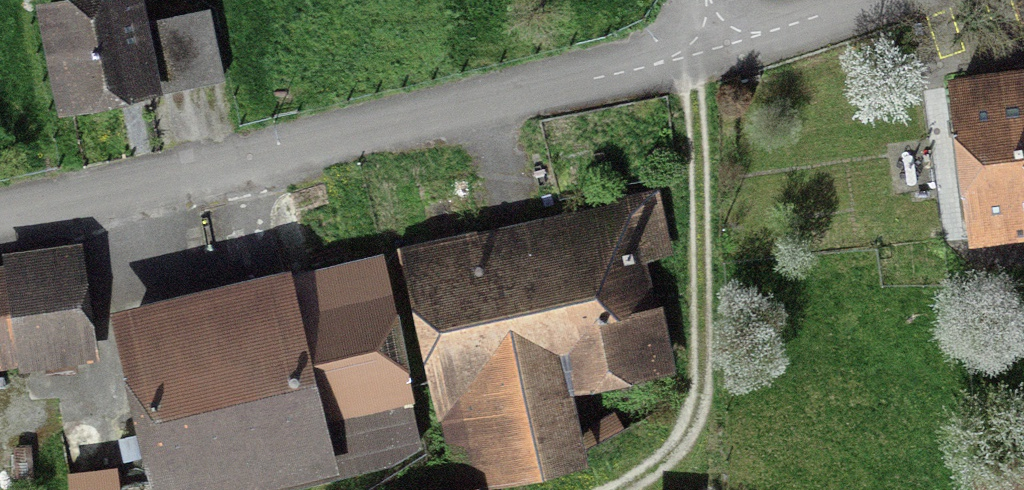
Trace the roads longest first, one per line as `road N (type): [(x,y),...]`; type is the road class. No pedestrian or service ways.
road 1 (residential): [(716,43),(0,218)]
road 2 (track): [(691,49),(701,370),(687,425),(660,458),(615,489)]
road 3 (residential): [(860,0),(716,43)]

